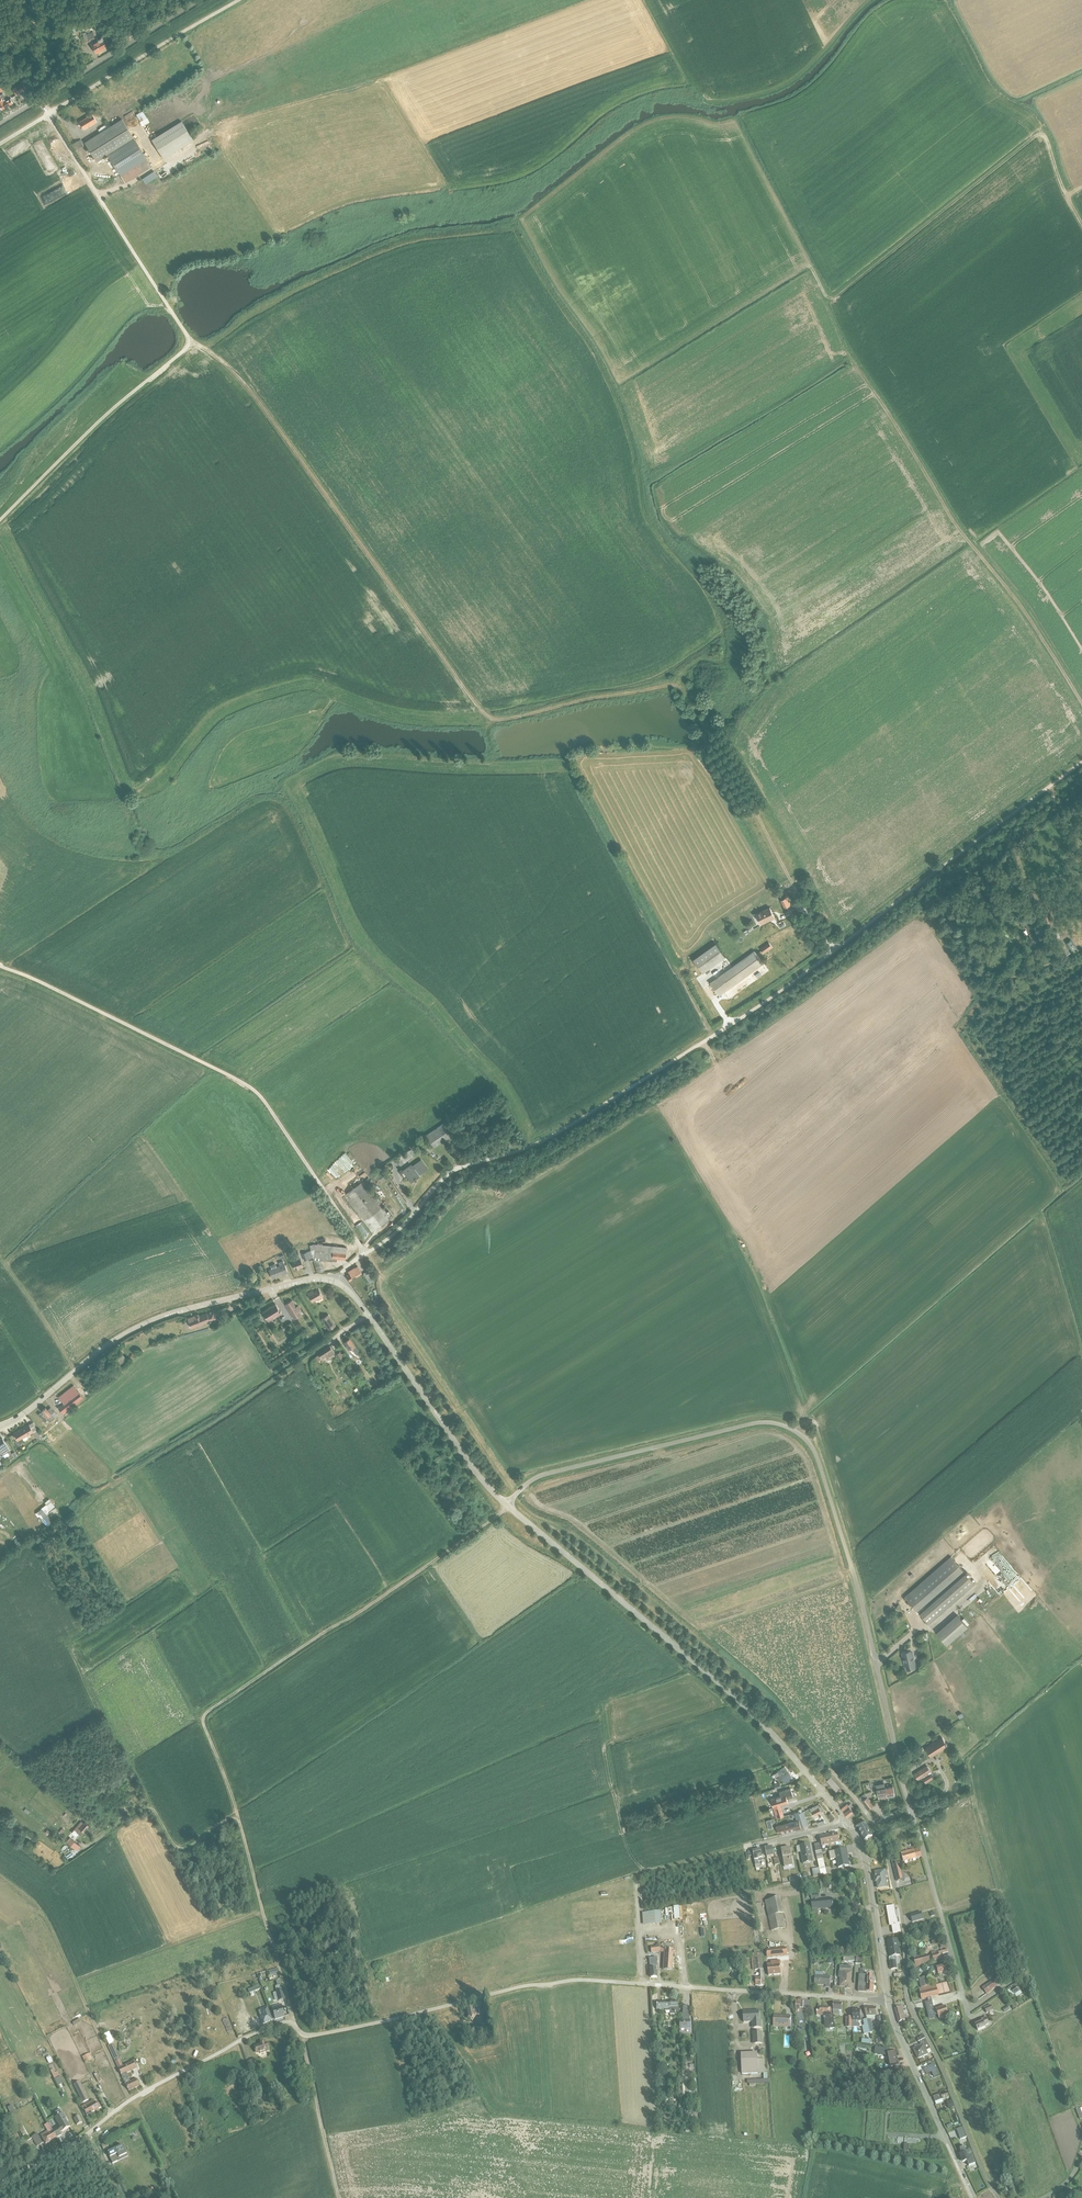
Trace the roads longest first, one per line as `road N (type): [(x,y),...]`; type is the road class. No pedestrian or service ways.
road 1 (residential): [(0,2186),(130,2101),(279,2026),(312,2037),(577,1980),(888,2000)]
road 2 (residential): [(1081,762),(784,989),(577,1122),(451,1173),(366,1254)]
road 3 (unclassified): [(908,1809),(856,1584),(820,1461),(800,1435),(760,1422),(550,1474),(531,1482),(509,1508)]
road 4 (track): [(296,2027),(204,1718),(509,1508)]
road 5 (residential): [(0,522),(189,346),(48,114)]
road 6 (residential): [(366,1254),(257,1094),(0,966)]
road 7 (tertiary): [(847,1825),(764,1727),(509,1508)]
road 8 (track): [(701,1042),(737,1048),(1051,811),(1050,786)]
road 9 (unclassified): [(908,1809),(873,1828),(900,1906),(909,2006),(996,2197)]
road 10 (tertiary): [(338,1282),(317,1278),(163,1317),(112,1343),(0,1428)]
road 11 (tertiary): [(509,1508),(480,1480),(338,1282)]
road 12 (unclassified): [(0,125),(205,0)]
road 13 (unclassified): [(48,114),(238,0)]
road 14 (tertiary): [(974,2197),(888,2000)]
road 15 (unclassified): [(965,2015),(908,1809)]
road 16 (tertiary): [(888,2000),(865,1859),(847,1825)]
road 17 (track): [(304,2035),(337,2197)]
road 18 (track): [(77,1371),(0,1258)]

